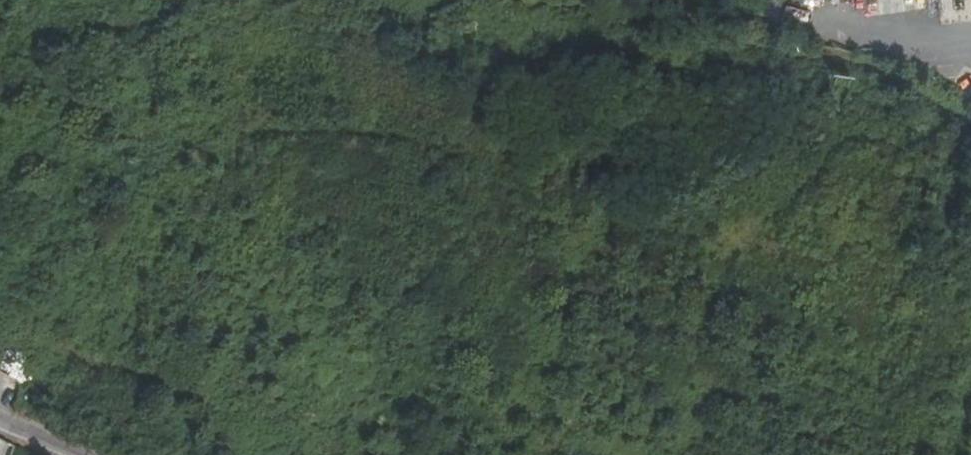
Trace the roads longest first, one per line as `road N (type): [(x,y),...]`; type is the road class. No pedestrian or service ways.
road 1 (track): [(970,128),(878,75),(510,0)]

